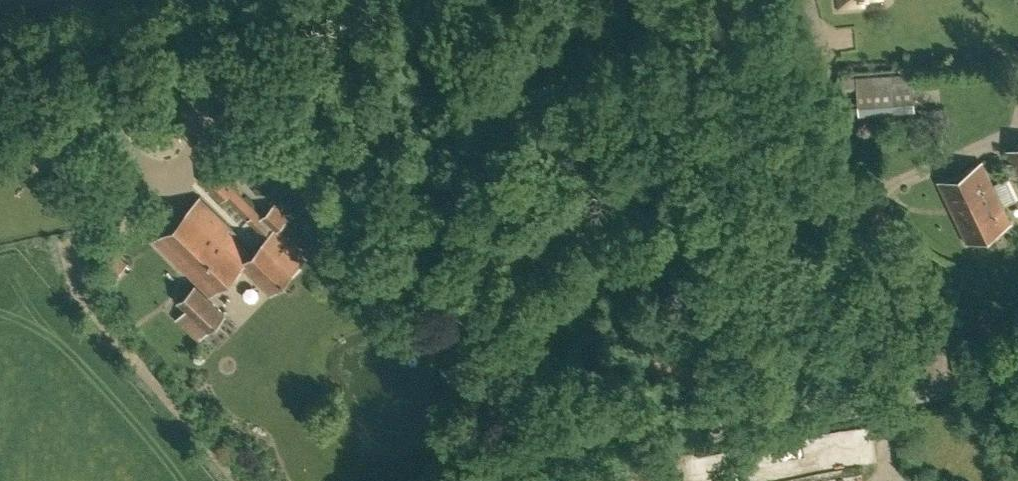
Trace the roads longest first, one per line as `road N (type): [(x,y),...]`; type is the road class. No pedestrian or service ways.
road 1 (unclassified): [(584,480),(730,427),(921,397),(1017,395)]

